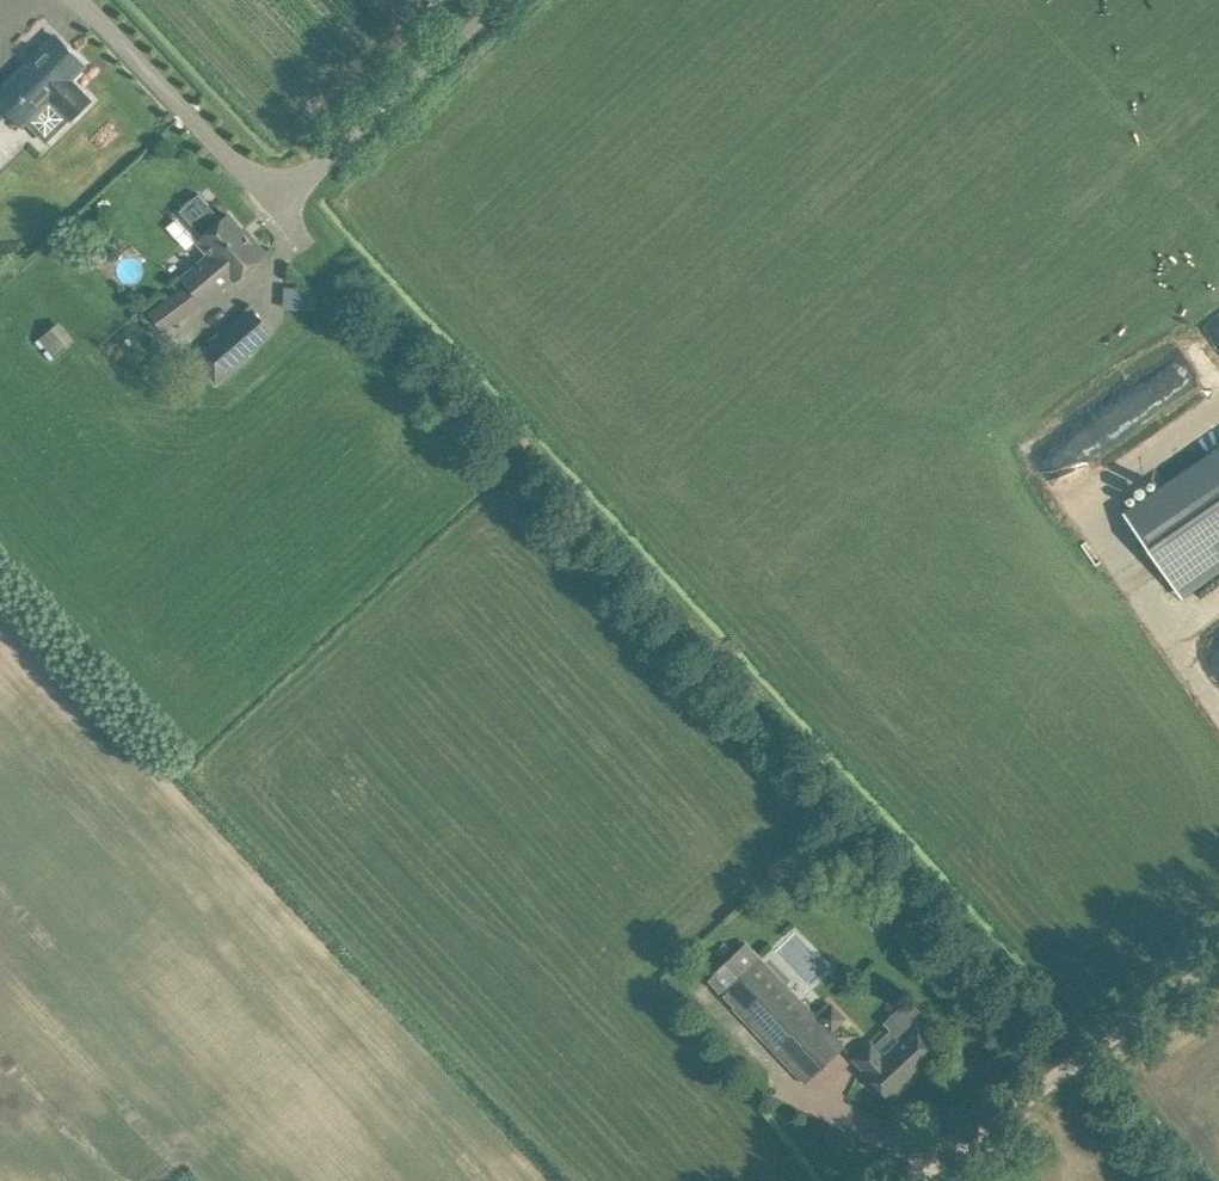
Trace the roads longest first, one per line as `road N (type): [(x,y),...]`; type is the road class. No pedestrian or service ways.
road 1 (unclassified): [(914,1180),(1218,963)]
road 2 (unclassified): [(302,201),(513,0)]

